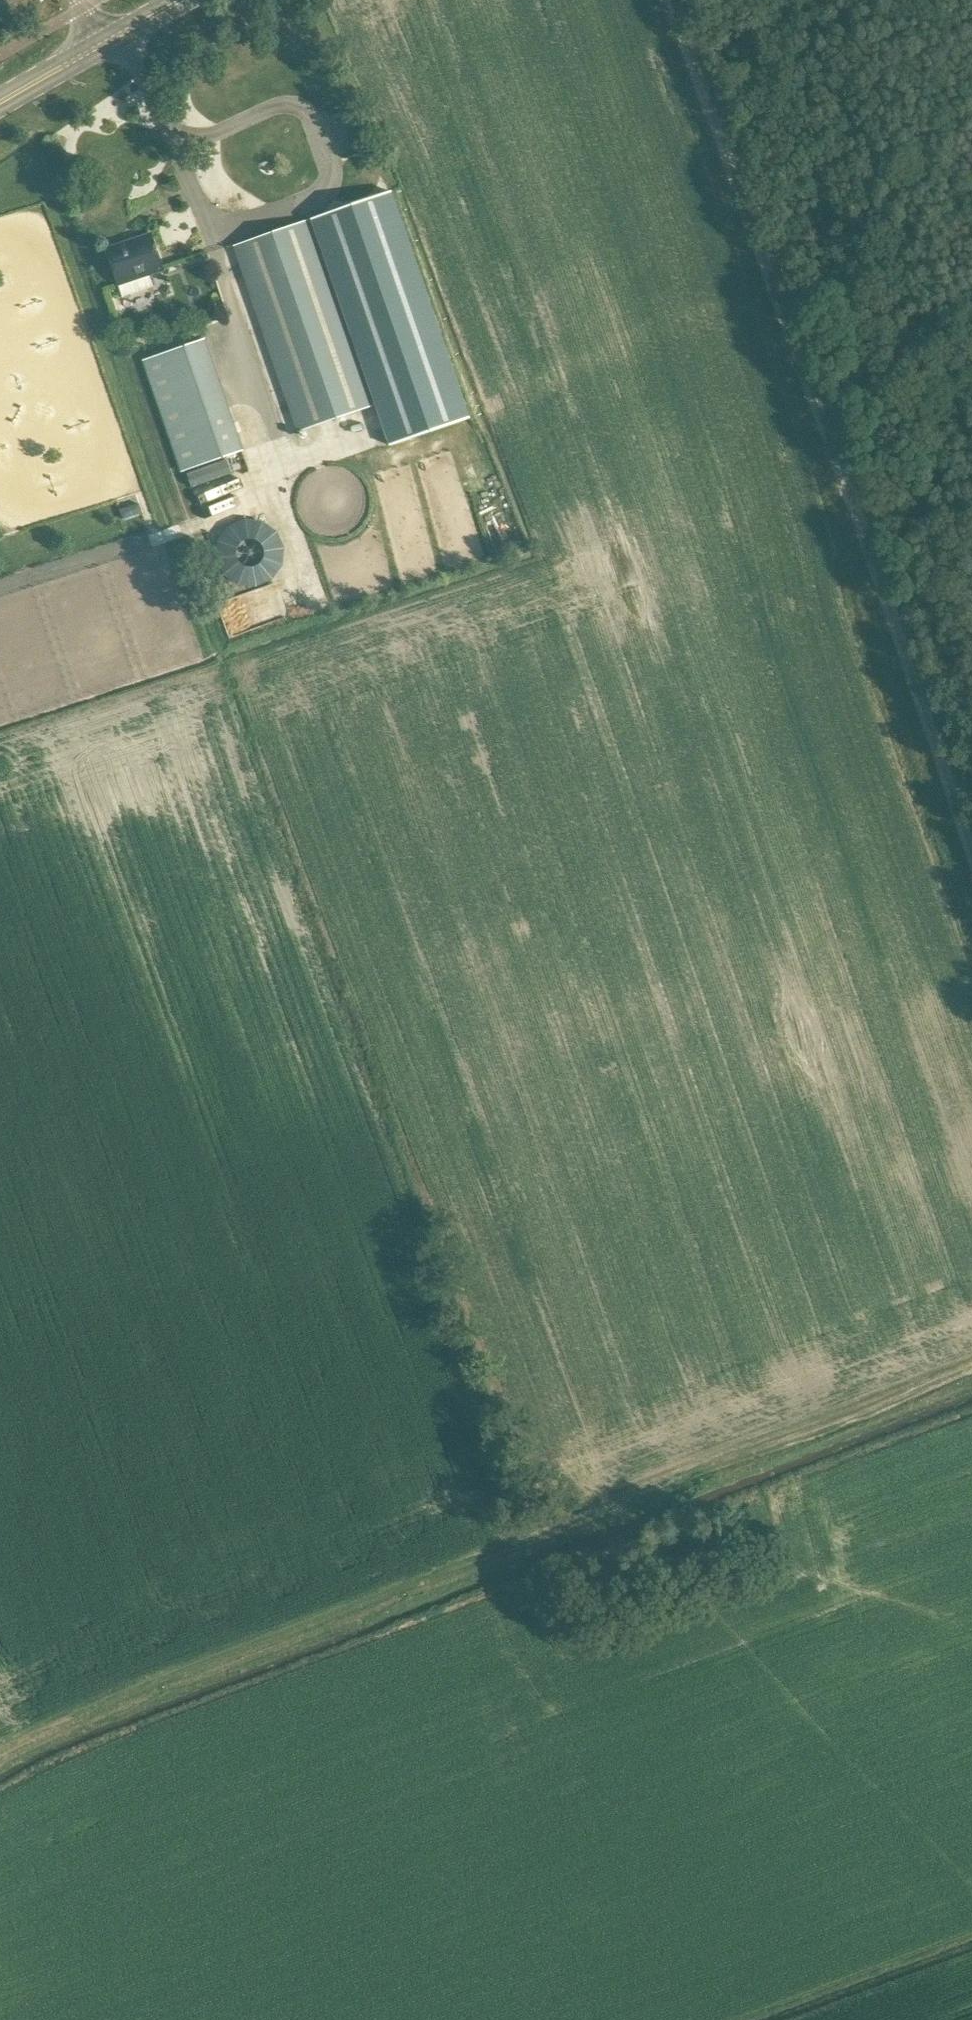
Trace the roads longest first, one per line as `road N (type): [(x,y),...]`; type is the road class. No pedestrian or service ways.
road 1 (track): [(673,0),(971,860)]

